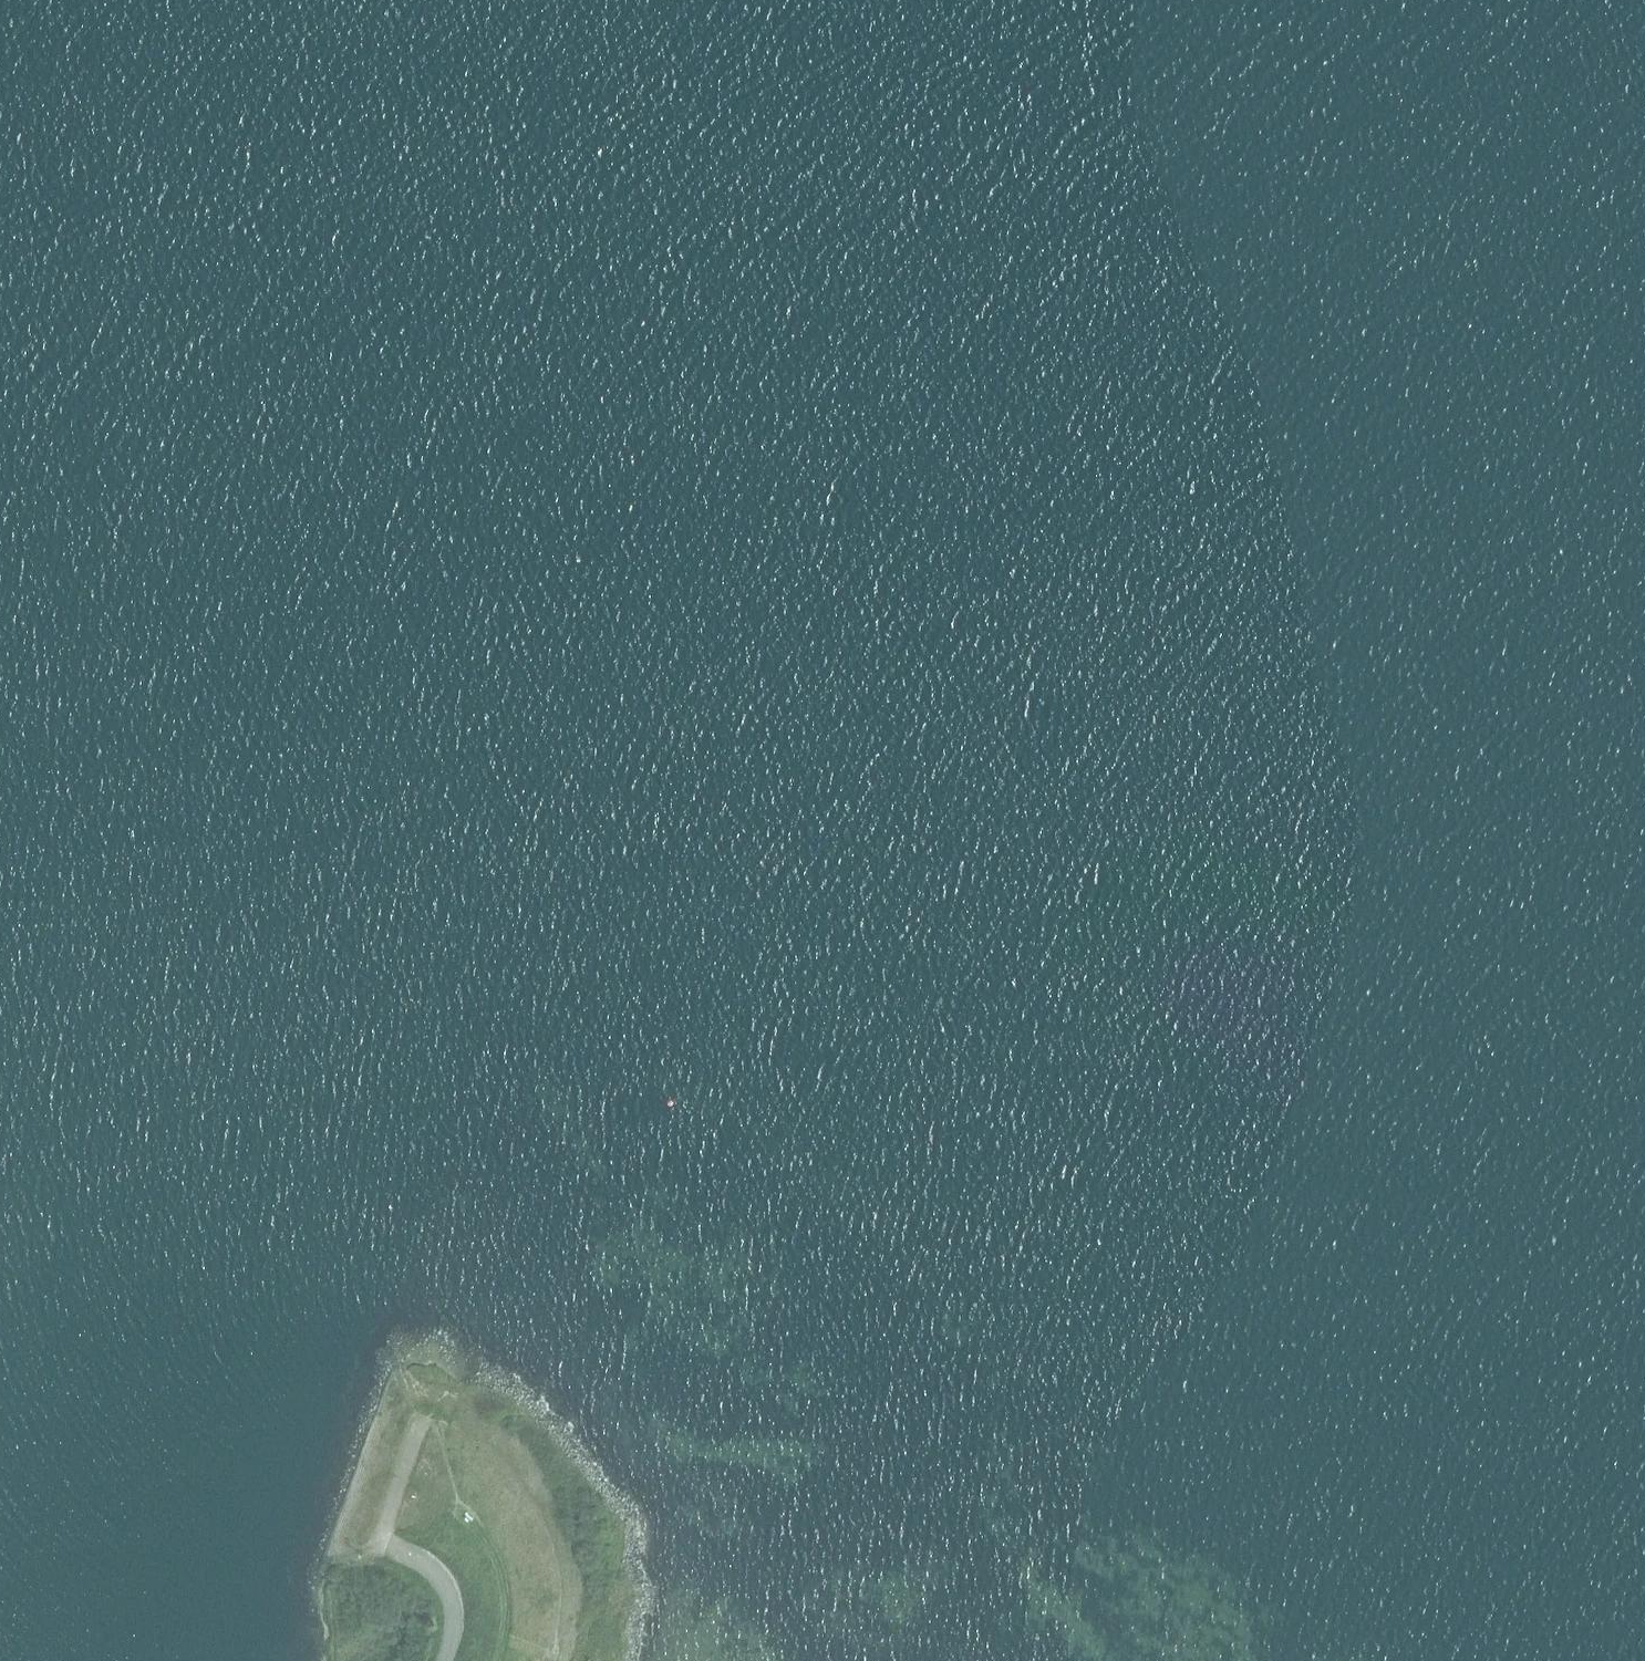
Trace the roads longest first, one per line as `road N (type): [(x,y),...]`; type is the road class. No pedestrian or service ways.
road 1 (unclassified): [(444,1660),(453,1604),(436,1571),(390,1546),(384,1528),(418,1419)]

